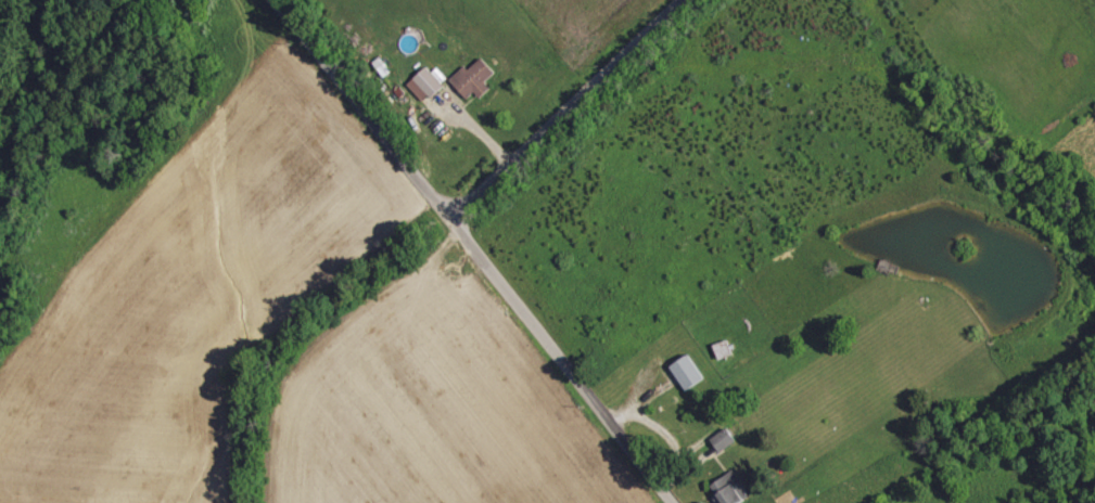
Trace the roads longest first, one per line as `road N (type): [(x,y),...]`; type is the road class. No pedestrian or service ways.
road 1 (residential): [(672,502),(443,207)]
road 2 (residential): [(443,207),(671,0)]
road 3 (residential): [(280,0),(443,207)]

